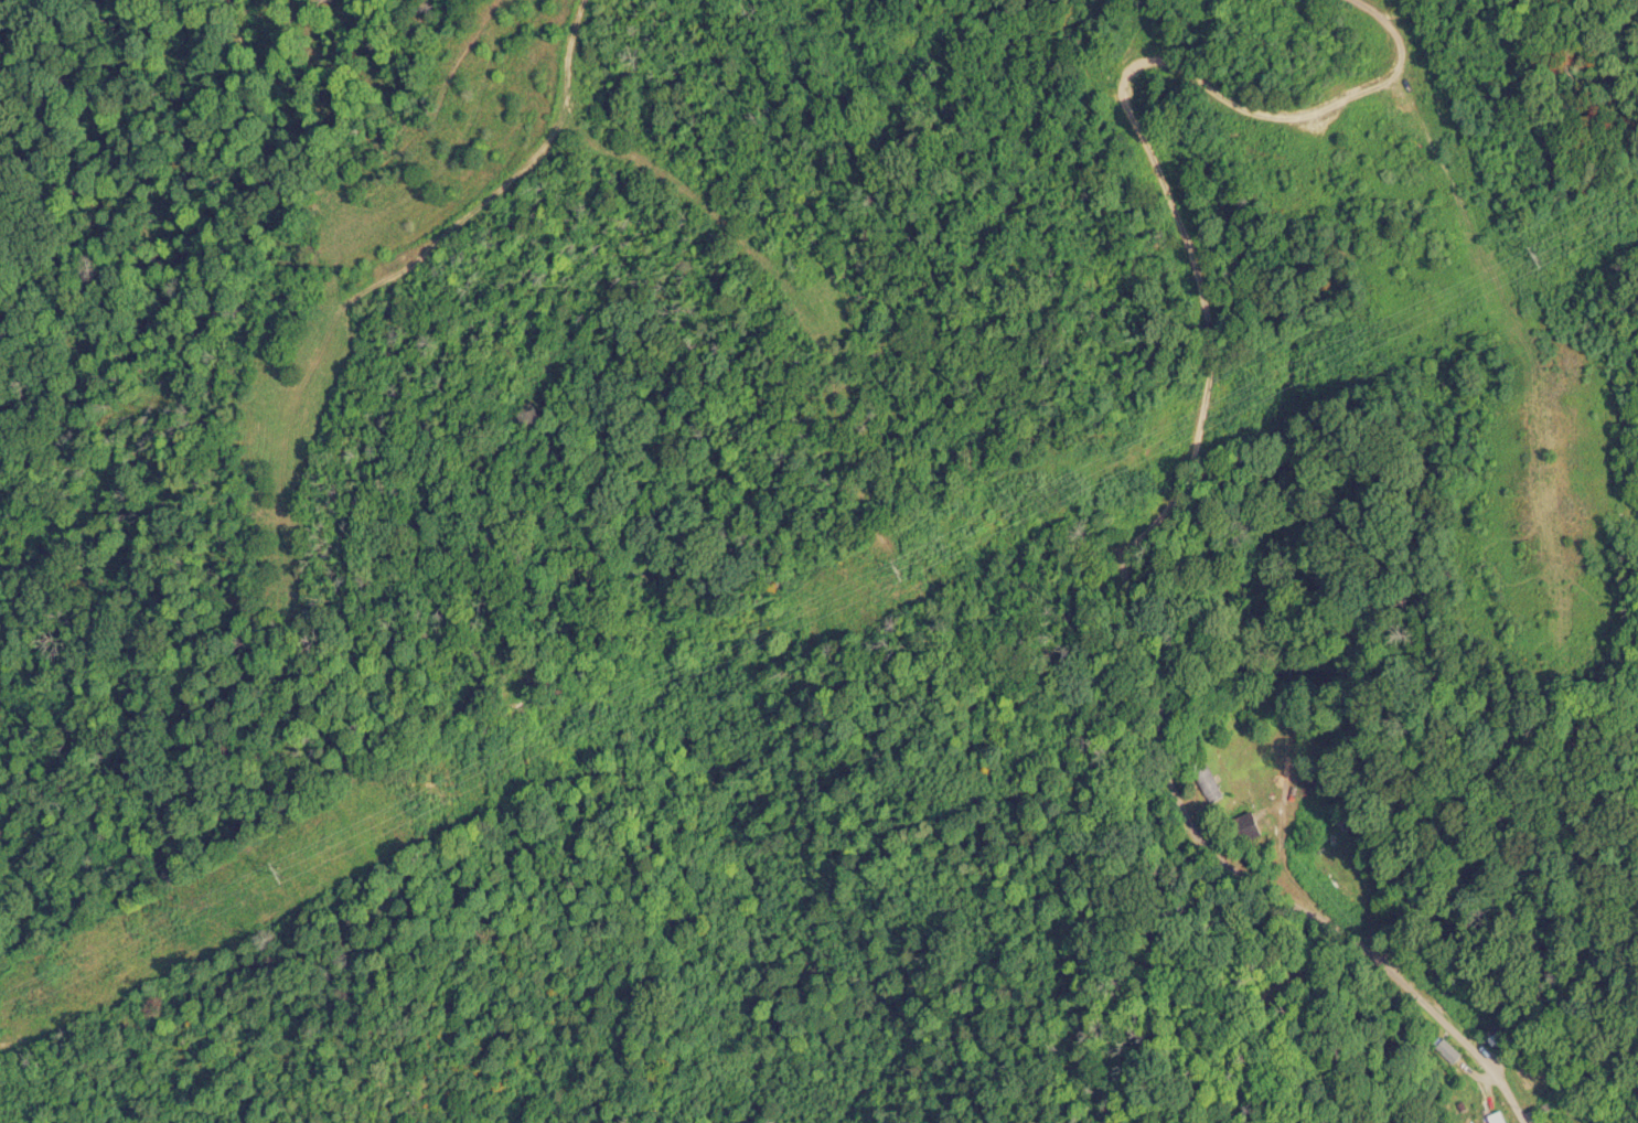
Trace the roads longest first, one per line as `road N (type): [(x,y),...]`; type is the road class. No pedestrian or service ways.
road 1 (residential): [(1370,0),(1371,55),(1312,92),(1154,74),(1148,152),(1166,171),(1197,298),(1197,438),(1118,553),(1124,789),(1402,990),(1492,1073),(1521,1122)]

